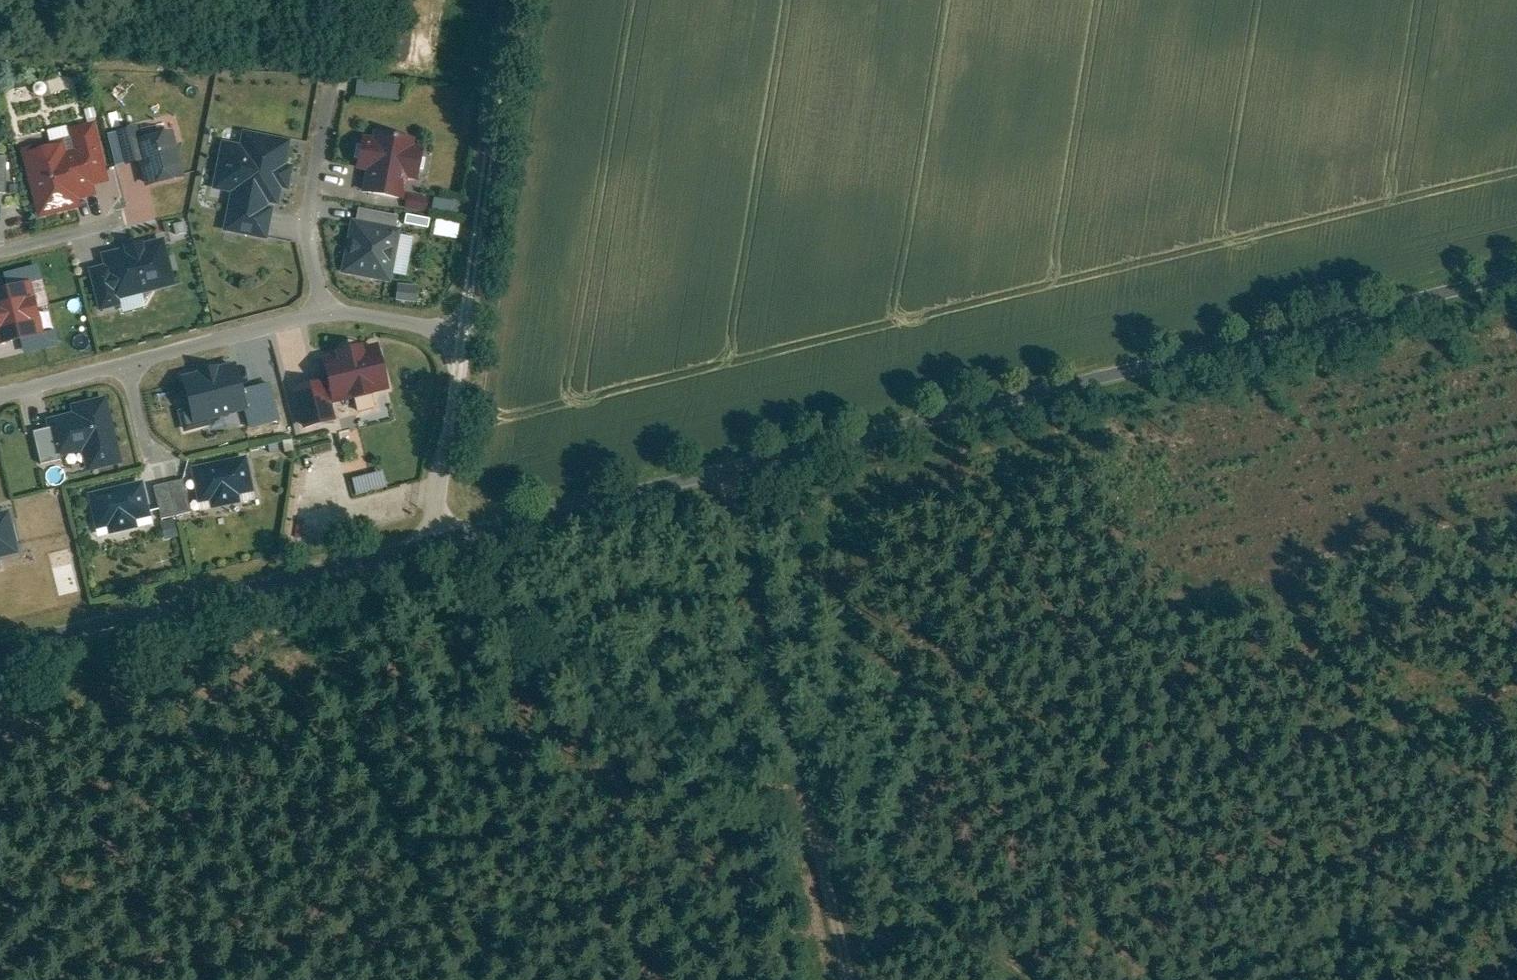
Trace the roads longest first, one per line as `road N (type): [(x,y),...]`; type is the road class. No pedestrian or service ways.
road 1 (tertiary): [(1516,273),(442,537)]
road 2 (residential): [(463,326),(322,314),(0,397)]
road 3 (tertiary): [(442,537),(0,647)]
road 4 (track): [(727,466),(808,838)]
road 5 (unclassified): [(513,0),(463,326)]
road 6 (track): [(1018,979),(808,838)]
road 7 (track): [(808,838),(619,695)]
road 8 (residential): [(442,537),(463,326)]
road 9 (track): [(808,838),(839,979)]

